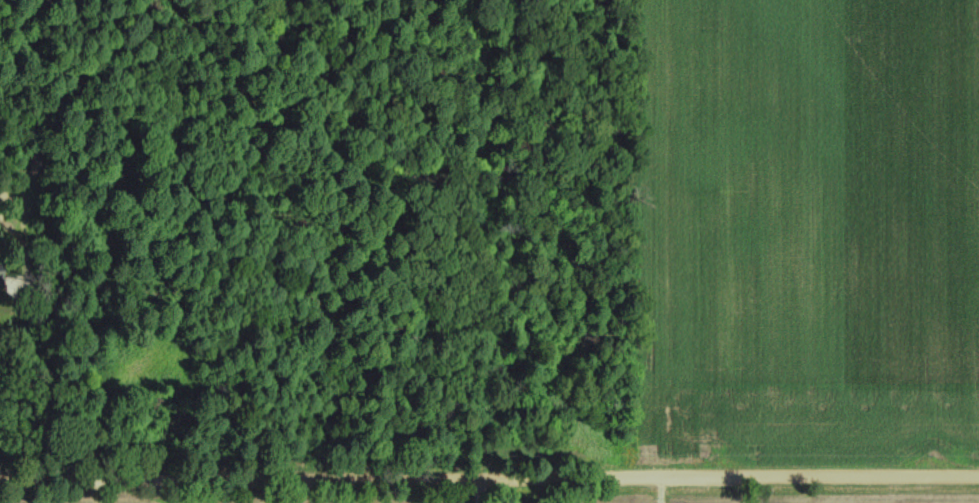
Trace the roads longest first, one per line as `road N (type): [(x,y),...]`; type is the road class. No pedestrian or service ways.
road 1 (residential): [(978,481),(0,477)]

